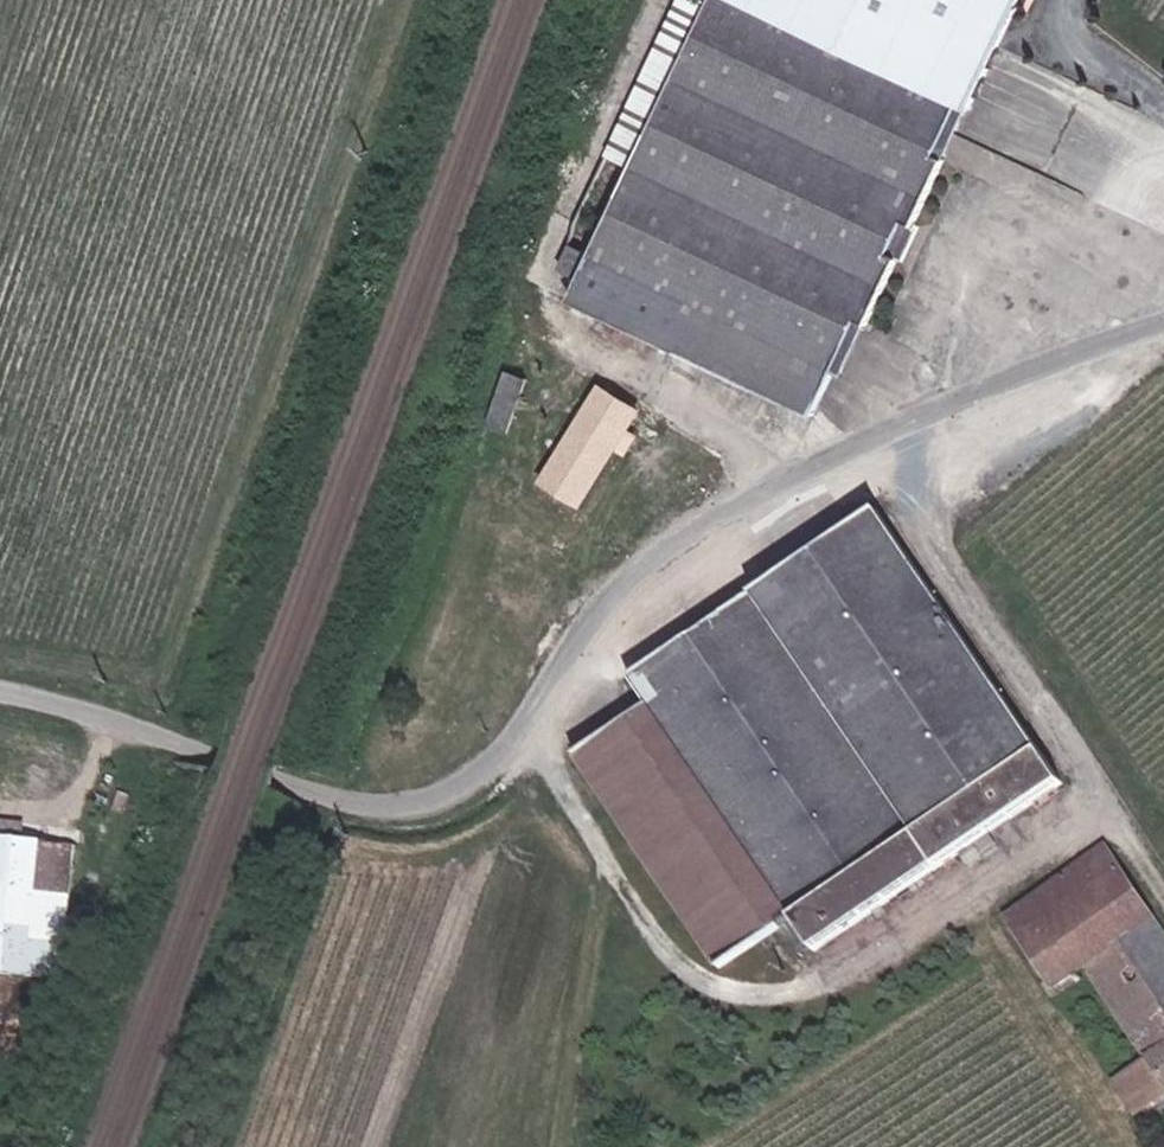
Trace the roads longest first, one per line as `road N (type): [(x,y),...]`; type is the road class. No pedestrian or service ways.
road 1 (unclassified): [(0,690),(355,803),(390,809),(450,799),(505,749),(595,611),(665,552),(724,513),(941,404),(1163,323)]

